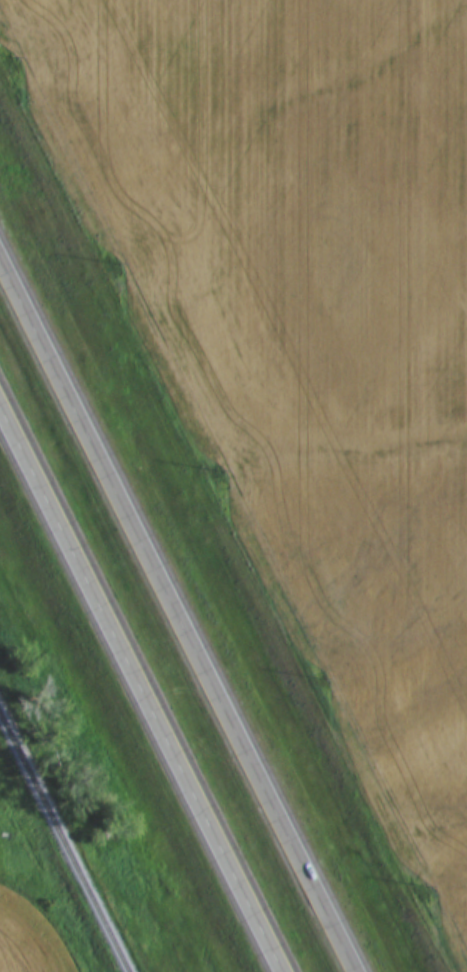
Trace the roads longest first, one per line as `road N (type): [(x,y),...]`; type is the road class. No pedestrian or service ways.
road 1 (trunk): [(360,971),(0,250)]
road 2 (trunk): [(0,397),(286,971)]

